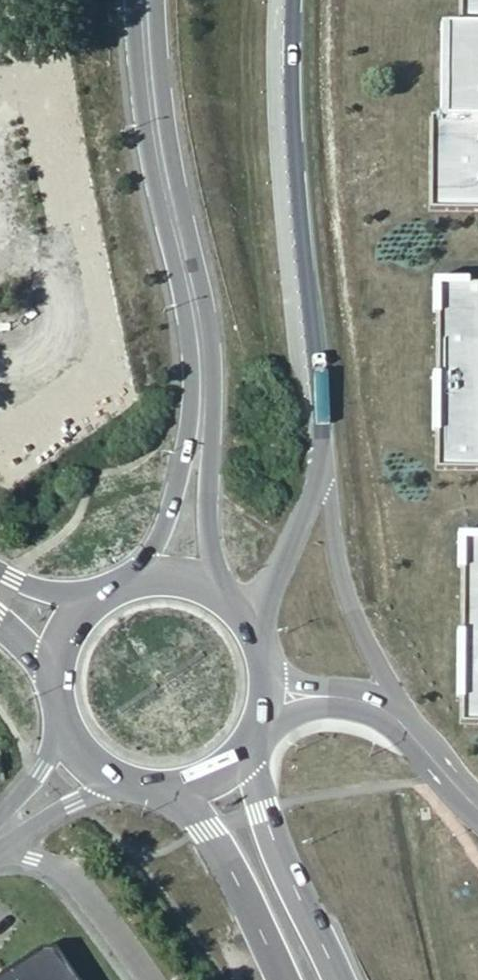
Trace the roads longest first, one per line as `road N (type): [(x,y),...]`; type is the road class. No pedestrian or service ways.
road 1 (primary): [(325,465),(297,171),(298,0)]
road 2 (secondary): [(197,460),(201,377),(164,160),(150,0)]
road 3 (unclassified): [(394,715),(337,570),(325,465)]
road 4 (primary): [(338,979),(242,746)]
road 5 (primary): [(169,787),(207,830),(282,979)]
road 6 (primary): [(258,645),(278,567),(325,465)]
road 7 (secondary): [(214,591),(209,474),(197,460)]
road 8 (secondary): [(197,460),(180,469),(142,576)]
road 9 (unclassified): [(5,827),(29,828),(116,777)]
road 10 (unclassified): [(394,715),(477,808)]

